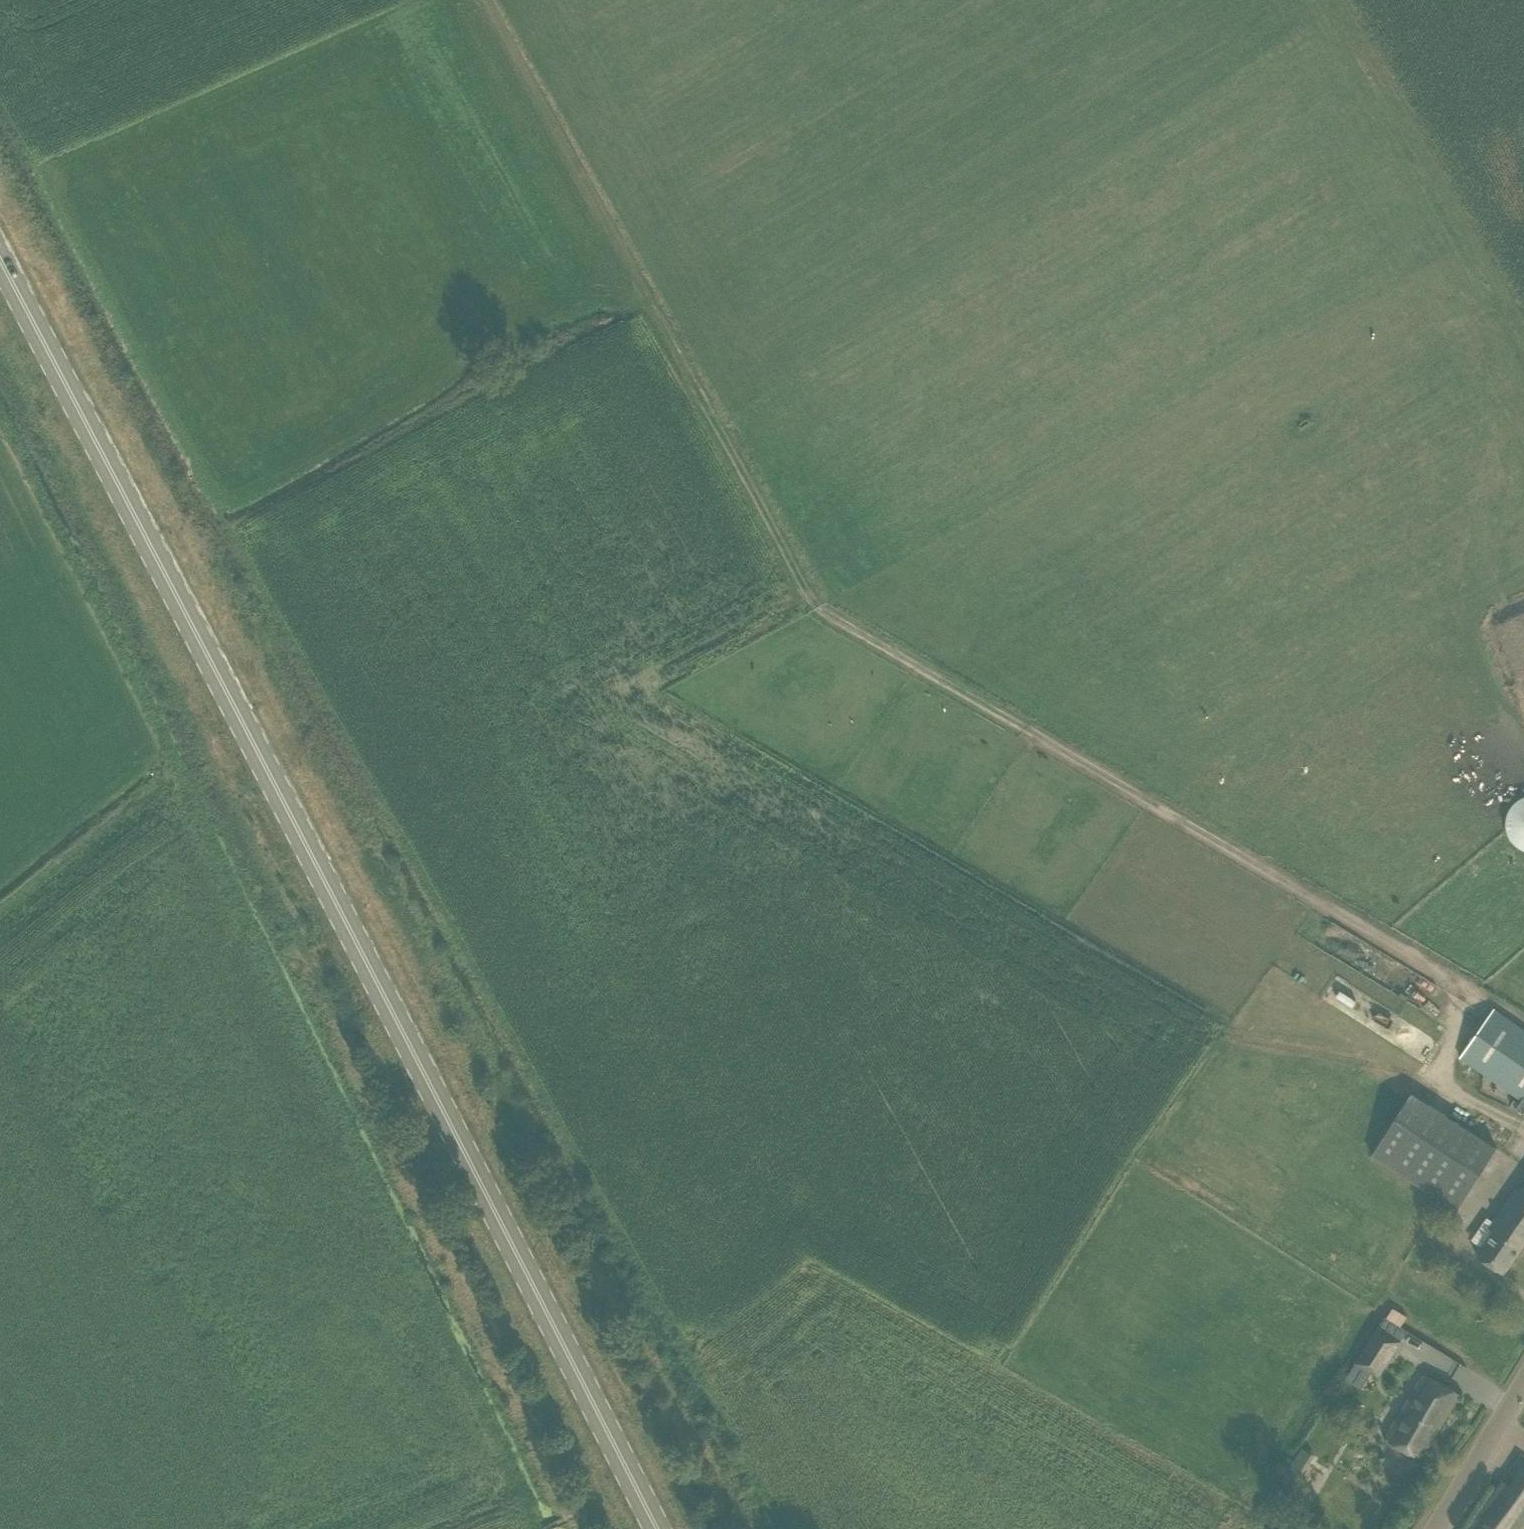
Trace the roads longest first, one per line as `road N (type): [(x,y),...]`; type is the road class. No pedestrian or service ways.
road 1 (track): [(479,0),(810,605),(1354,921),(1445,987),(1456,1009)]
road 2 (primary): [(659,1528),(0,263)]
road 3 (track): [(1340,0),(1523,329)]
road 4 (track): [(1523,580),(1482,599),(1473,630),(1507,714),(1523,735)]
road 5 (unclassified): [(1430,1528),(1523,1372)]

